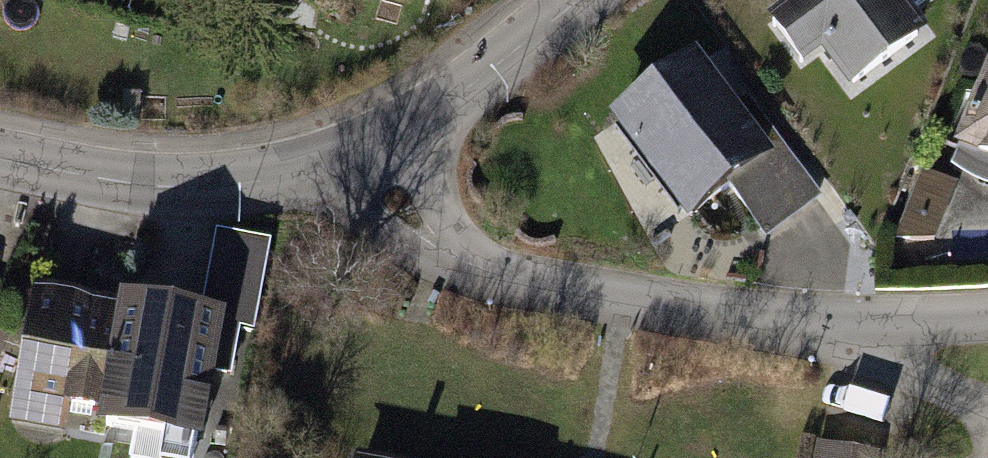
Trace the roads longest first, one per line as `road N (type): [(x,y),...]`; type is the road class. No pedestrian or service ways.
road 1 (residential): [(351,159),(463,245),(858,334)]
road 2 (residential): [(0,157),(185,188),(275,180),(351,159)]
road 3 (residential): [(351,159),(414,124),(577,0)]
road 4 (residential): [(858,334),(987,413)]
road 5 (residential): [(858,334),(987,318)]

